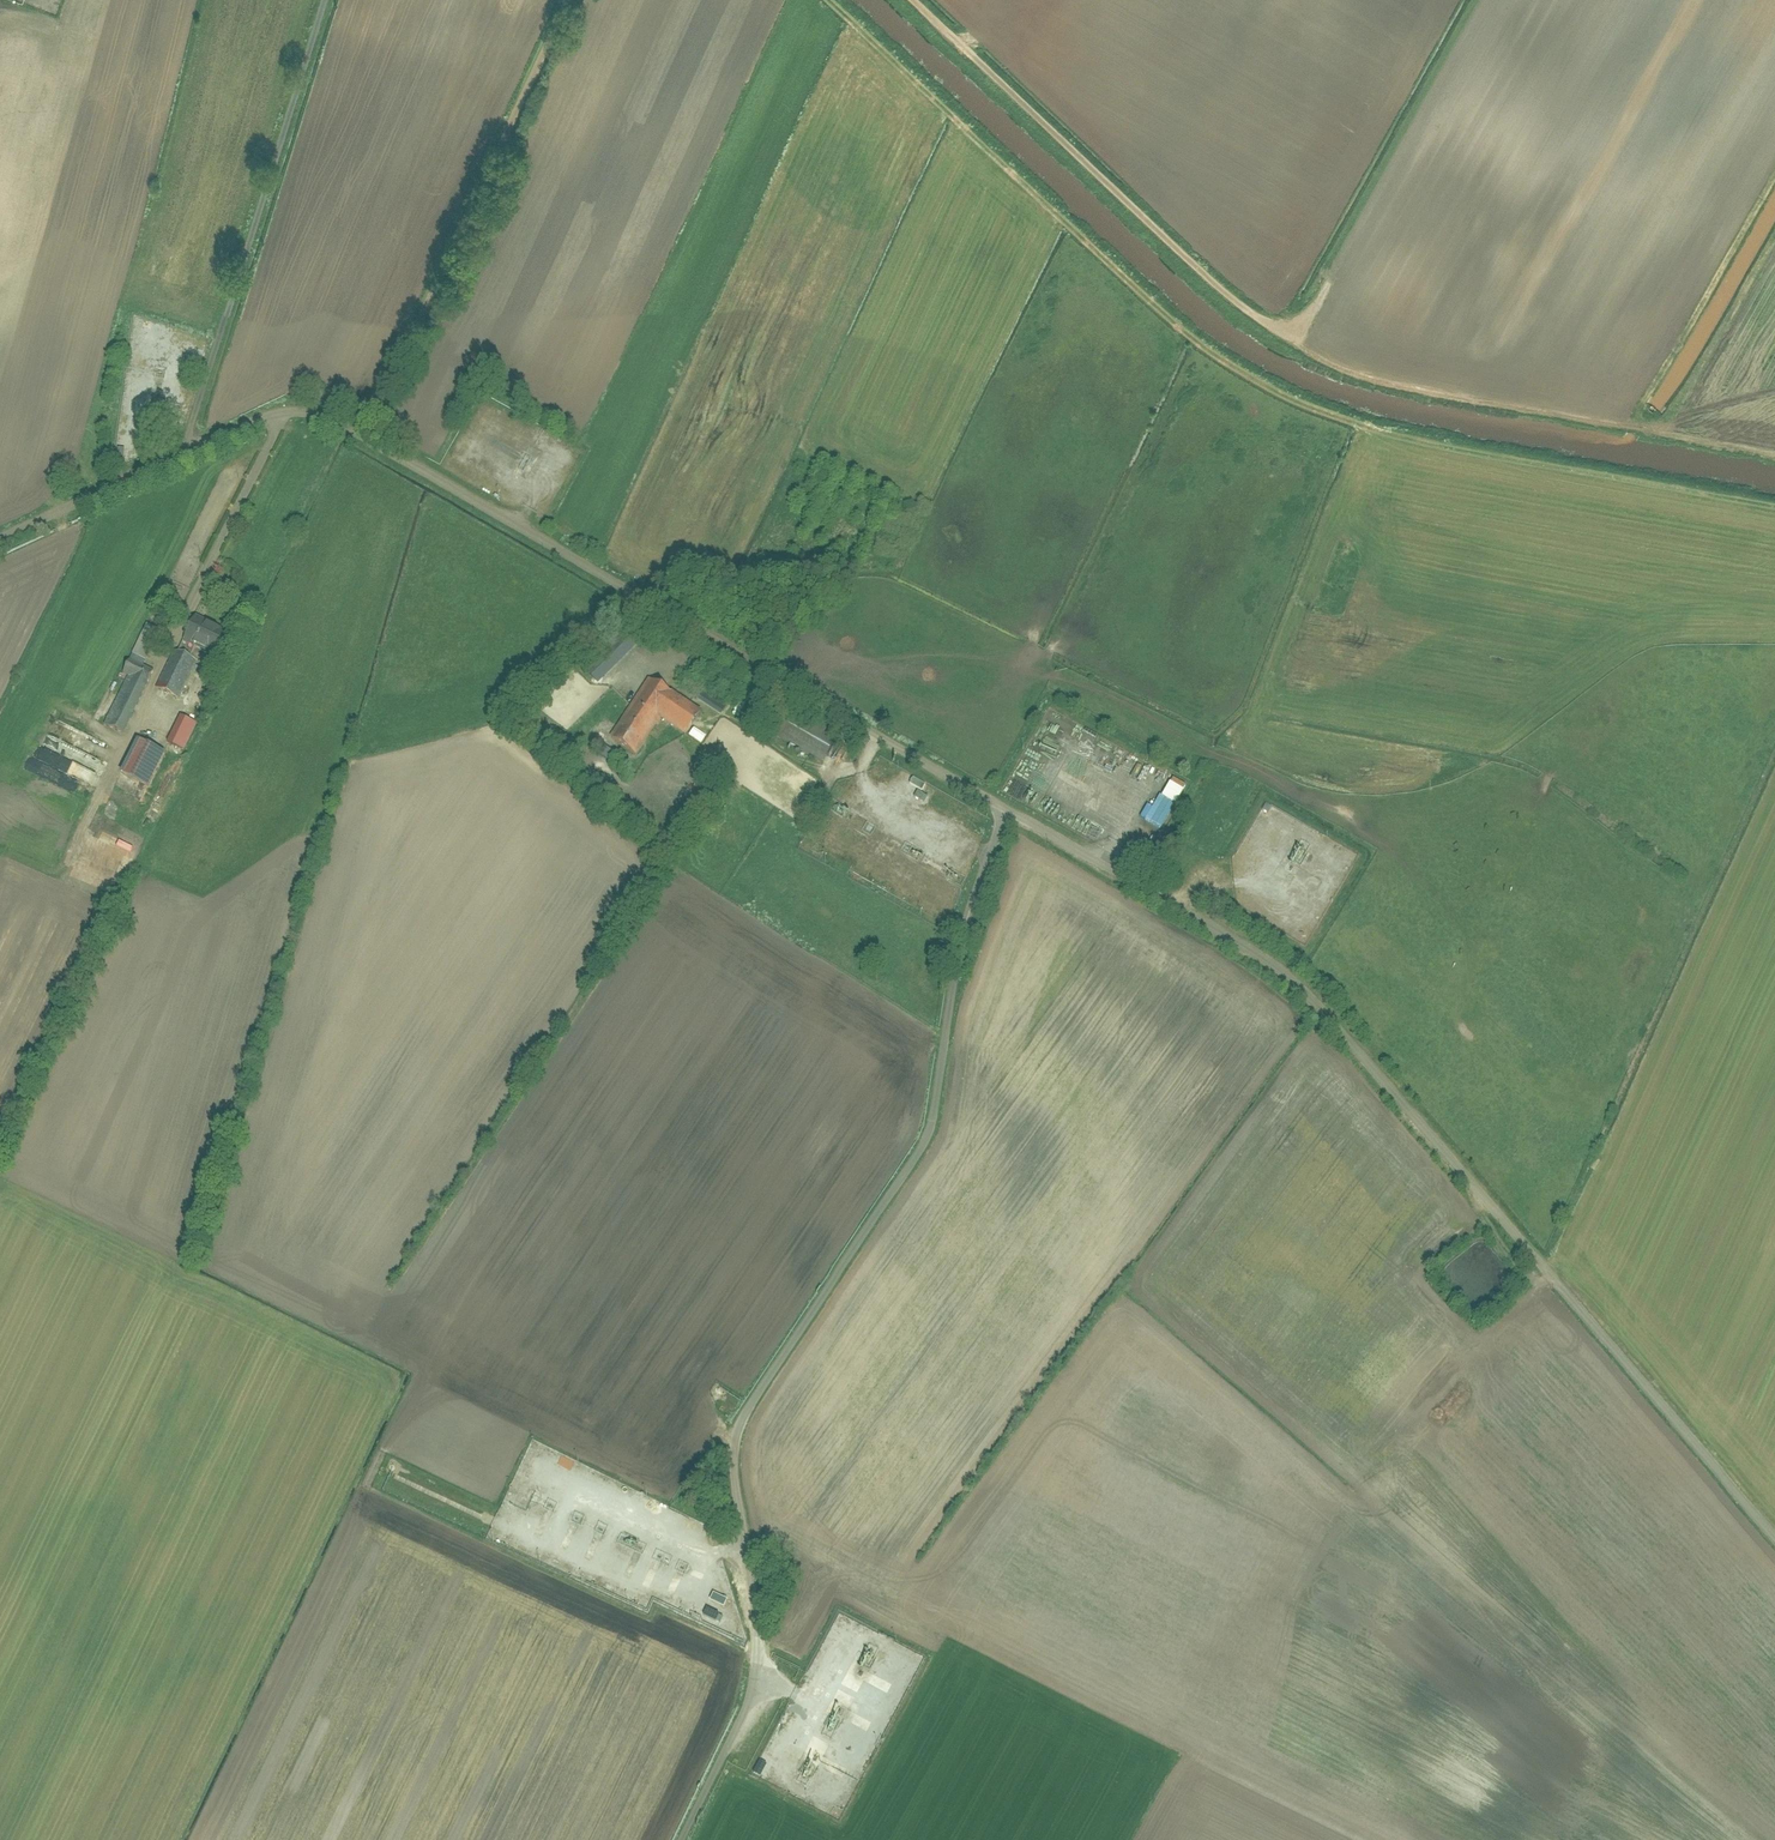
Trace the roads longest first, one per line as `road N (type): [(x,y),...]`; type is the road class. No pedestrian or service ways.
road 1 (unclassified): [(1007,820),(962,944),(922,1152),(745,1418),(736,1451),(757,1668),(753,1695),(682,1839)]
road 2 (unclassified): [(1774,1542),(1292,986),(1007,820)]
road 3 (unclassified): [(1007,820),(365,442)]
road 4 (unclassified): [(1293,338),(1229,296),(914,0)]
road 5 (track): [(1774,456),(1404,385),(1333,364),(1293,338)]
road 6 (unclassified): [(568,0),(365,442)]
road 7 (unclassified): [(365,442),(314,414),(260,420),(0,541)]

